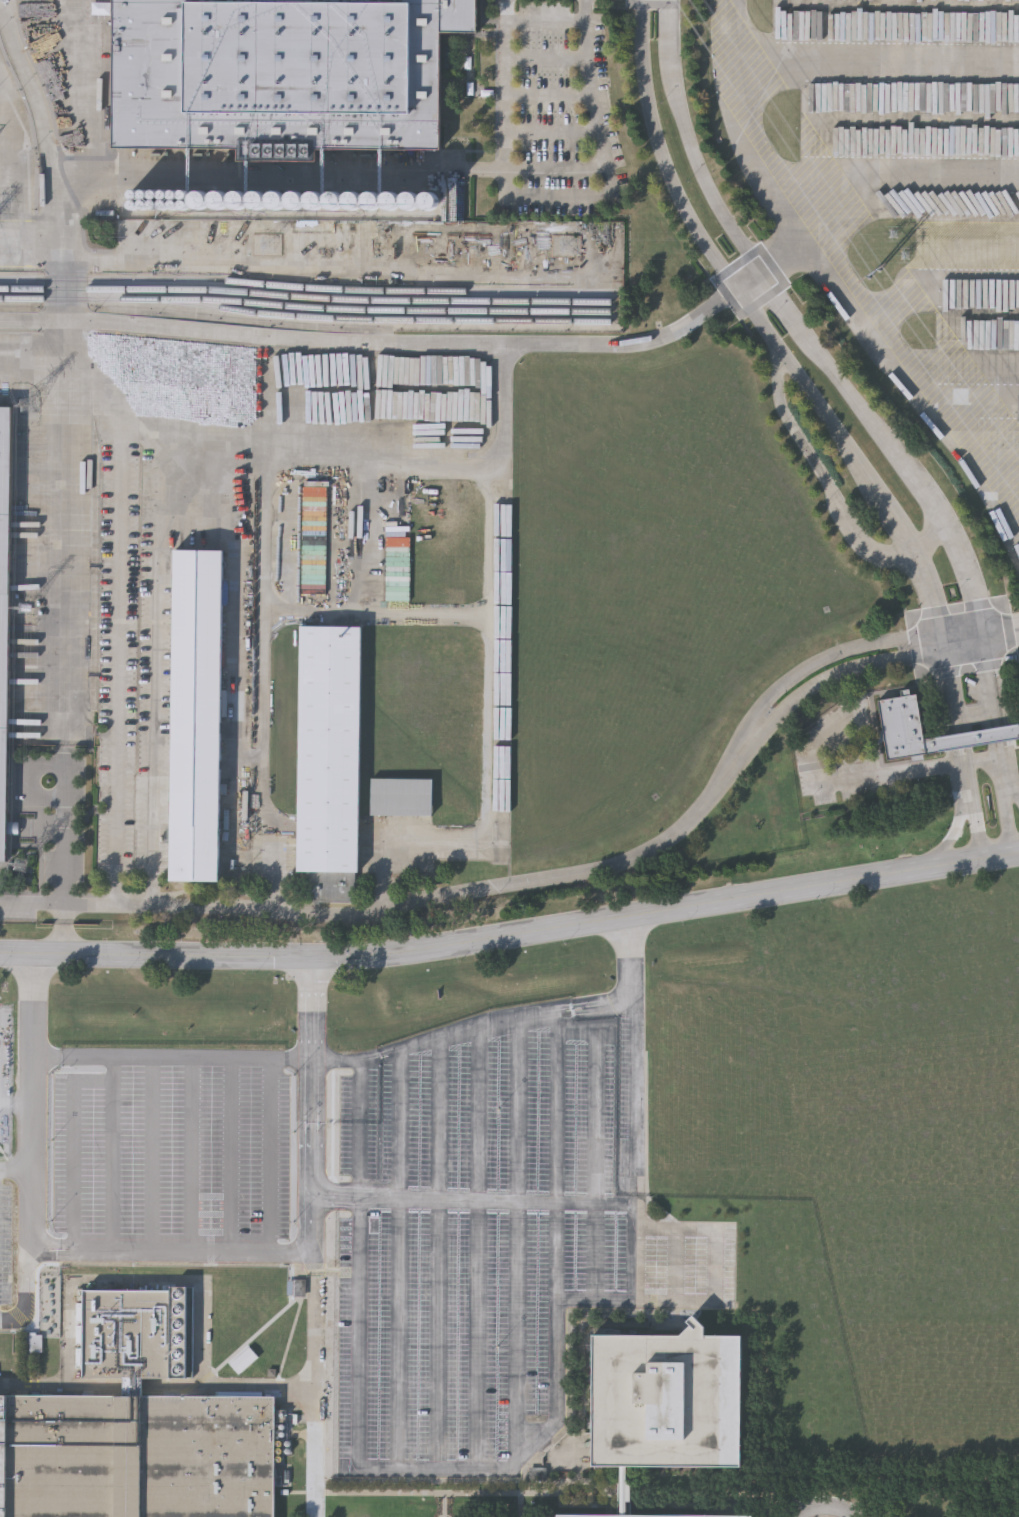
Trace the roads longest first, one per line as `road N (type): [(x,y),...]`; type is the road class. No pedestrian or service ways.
road 1 (secondary): [(1018,852),(432,949),(318,958),(0,952)]
road 2 (residential): [(318,958),(320,1516)]

